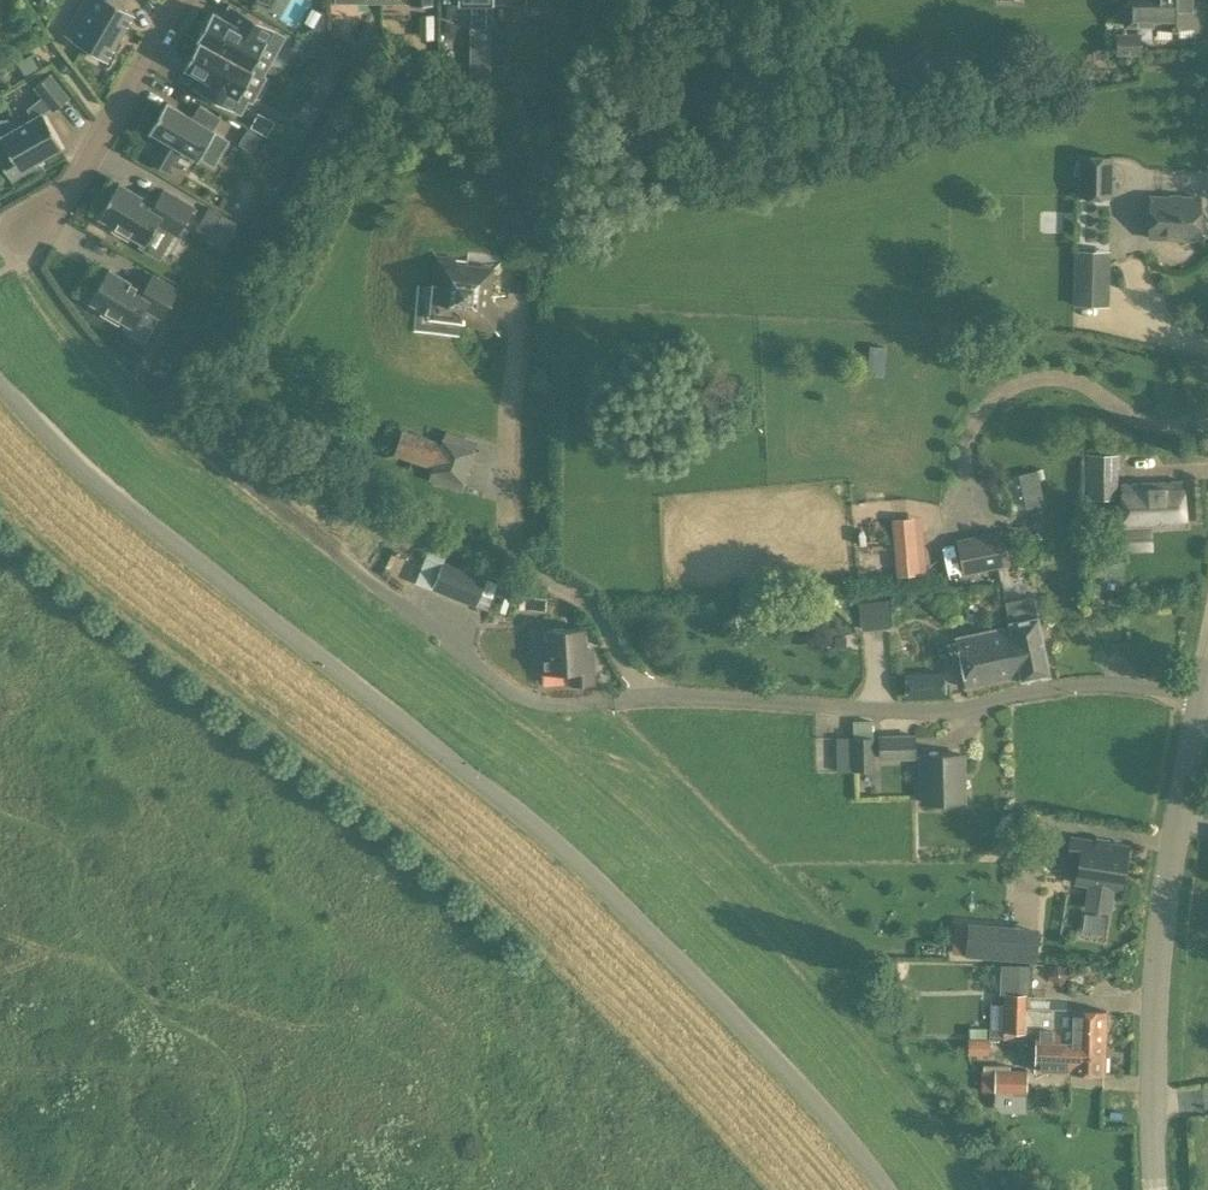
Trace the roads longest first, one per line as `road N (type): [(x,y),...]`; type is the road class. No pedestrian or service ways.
road 1 (tertiary): [(885,1189),(575,859),(55,445),(0,386)]
road 2 (residential): [(1203,688),(1084,691),(922,720),(648,703),(555,710),(505,690),(178,434)]
road 3 (tertiary): [(1151,1189),(1167,864),(1203,688)]
road 4 (residential): [(29,226),(76,185),(182,0)]

